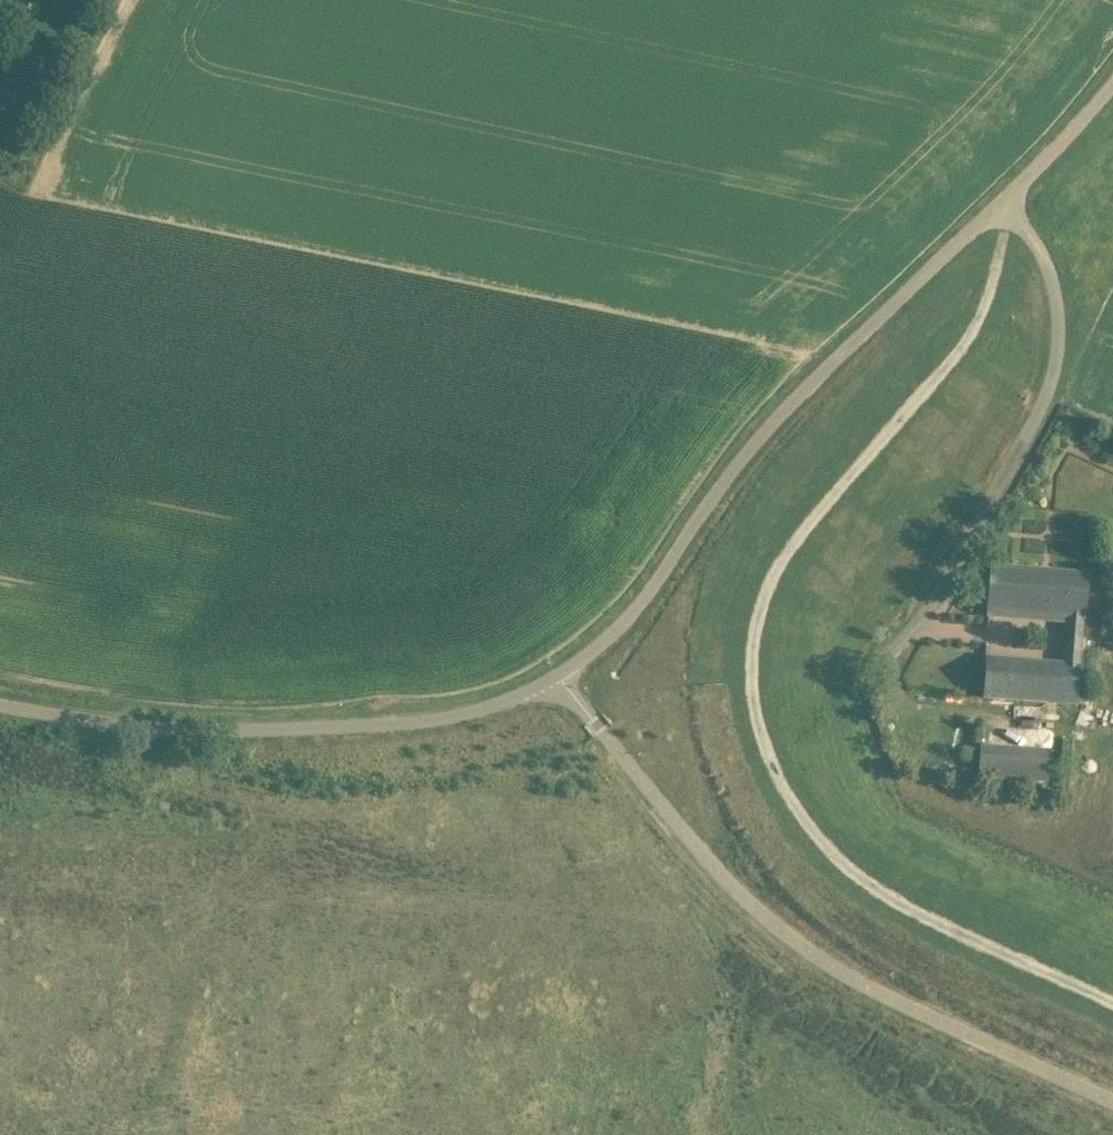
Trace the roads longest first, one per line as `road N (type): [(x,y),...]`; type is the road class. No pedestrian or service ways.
road 1 (unclassified): [(0,705),(203,732),(388,724),(517,695),(611,635),(762,435),(1001,200)]
road 2 (track): [(1010,210),(973,331),(808,524),(773,578),(755,640),(752,711)]
road 3 (unclassified): [(1001,200),(1052,278),(1056,369),(930,611),(871,667)]
road 4 (unclassified): [(1001,200),(1112,84)]

